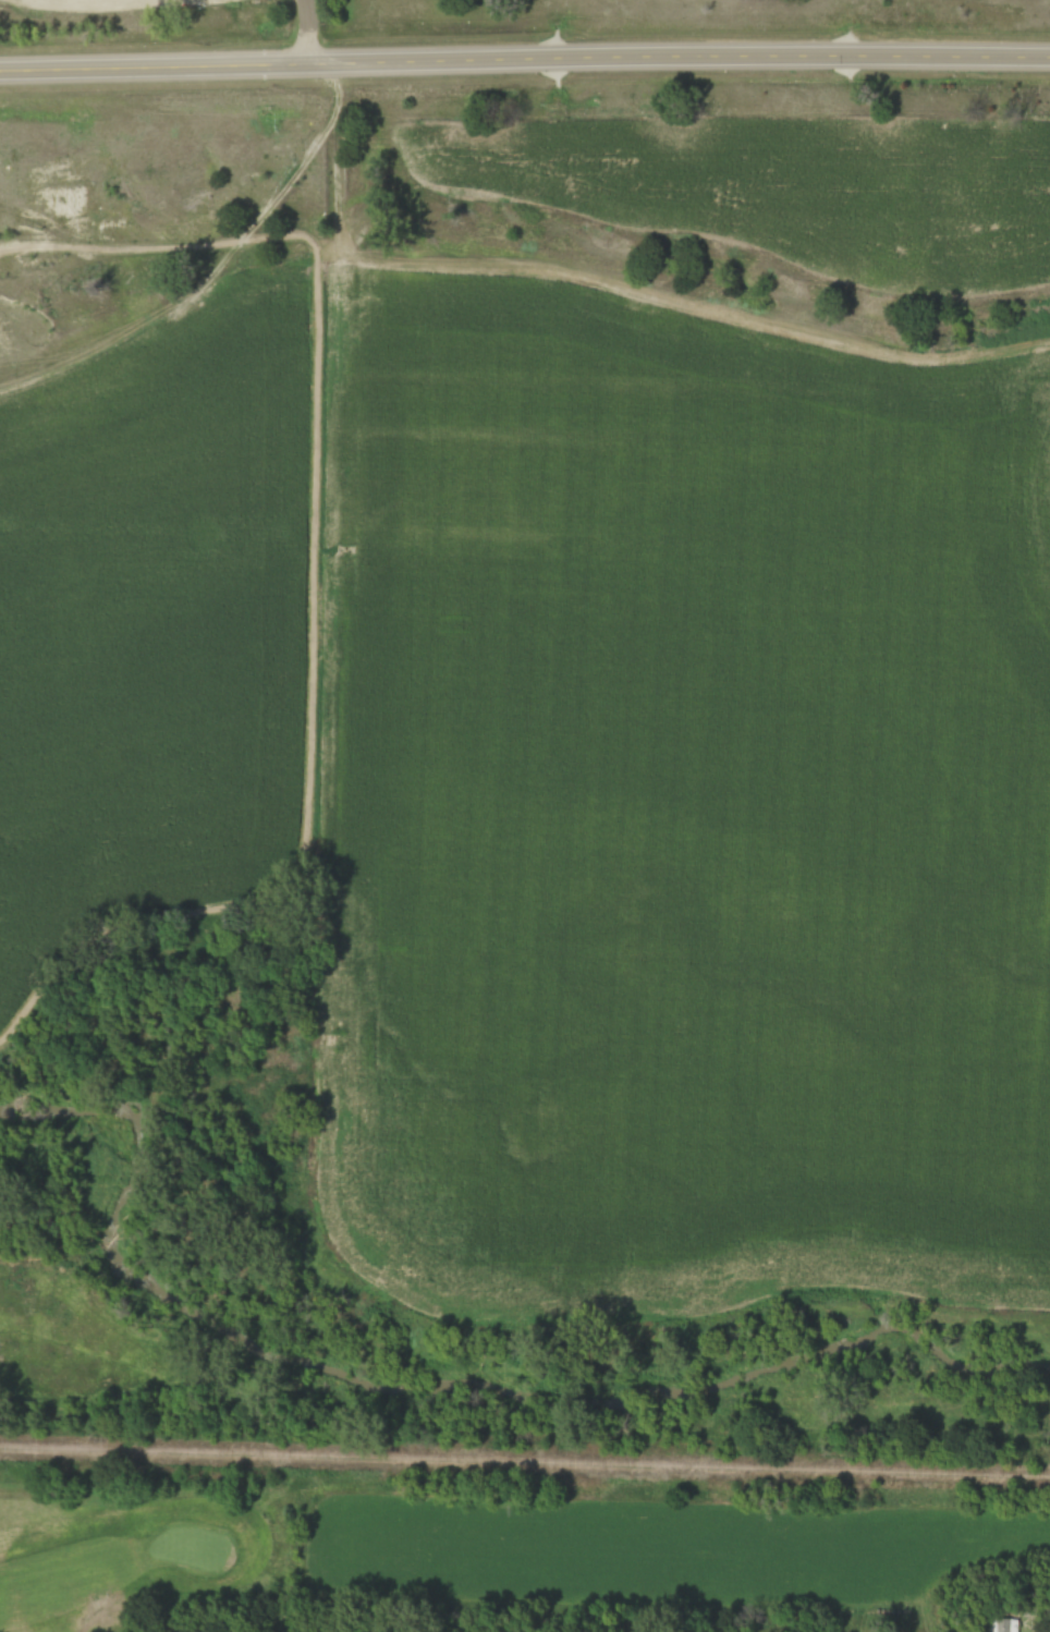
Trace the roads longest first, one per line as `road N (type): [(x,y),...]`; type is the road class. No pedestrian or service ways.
road 1 (secondary): [(0,69),(1049,56)]

